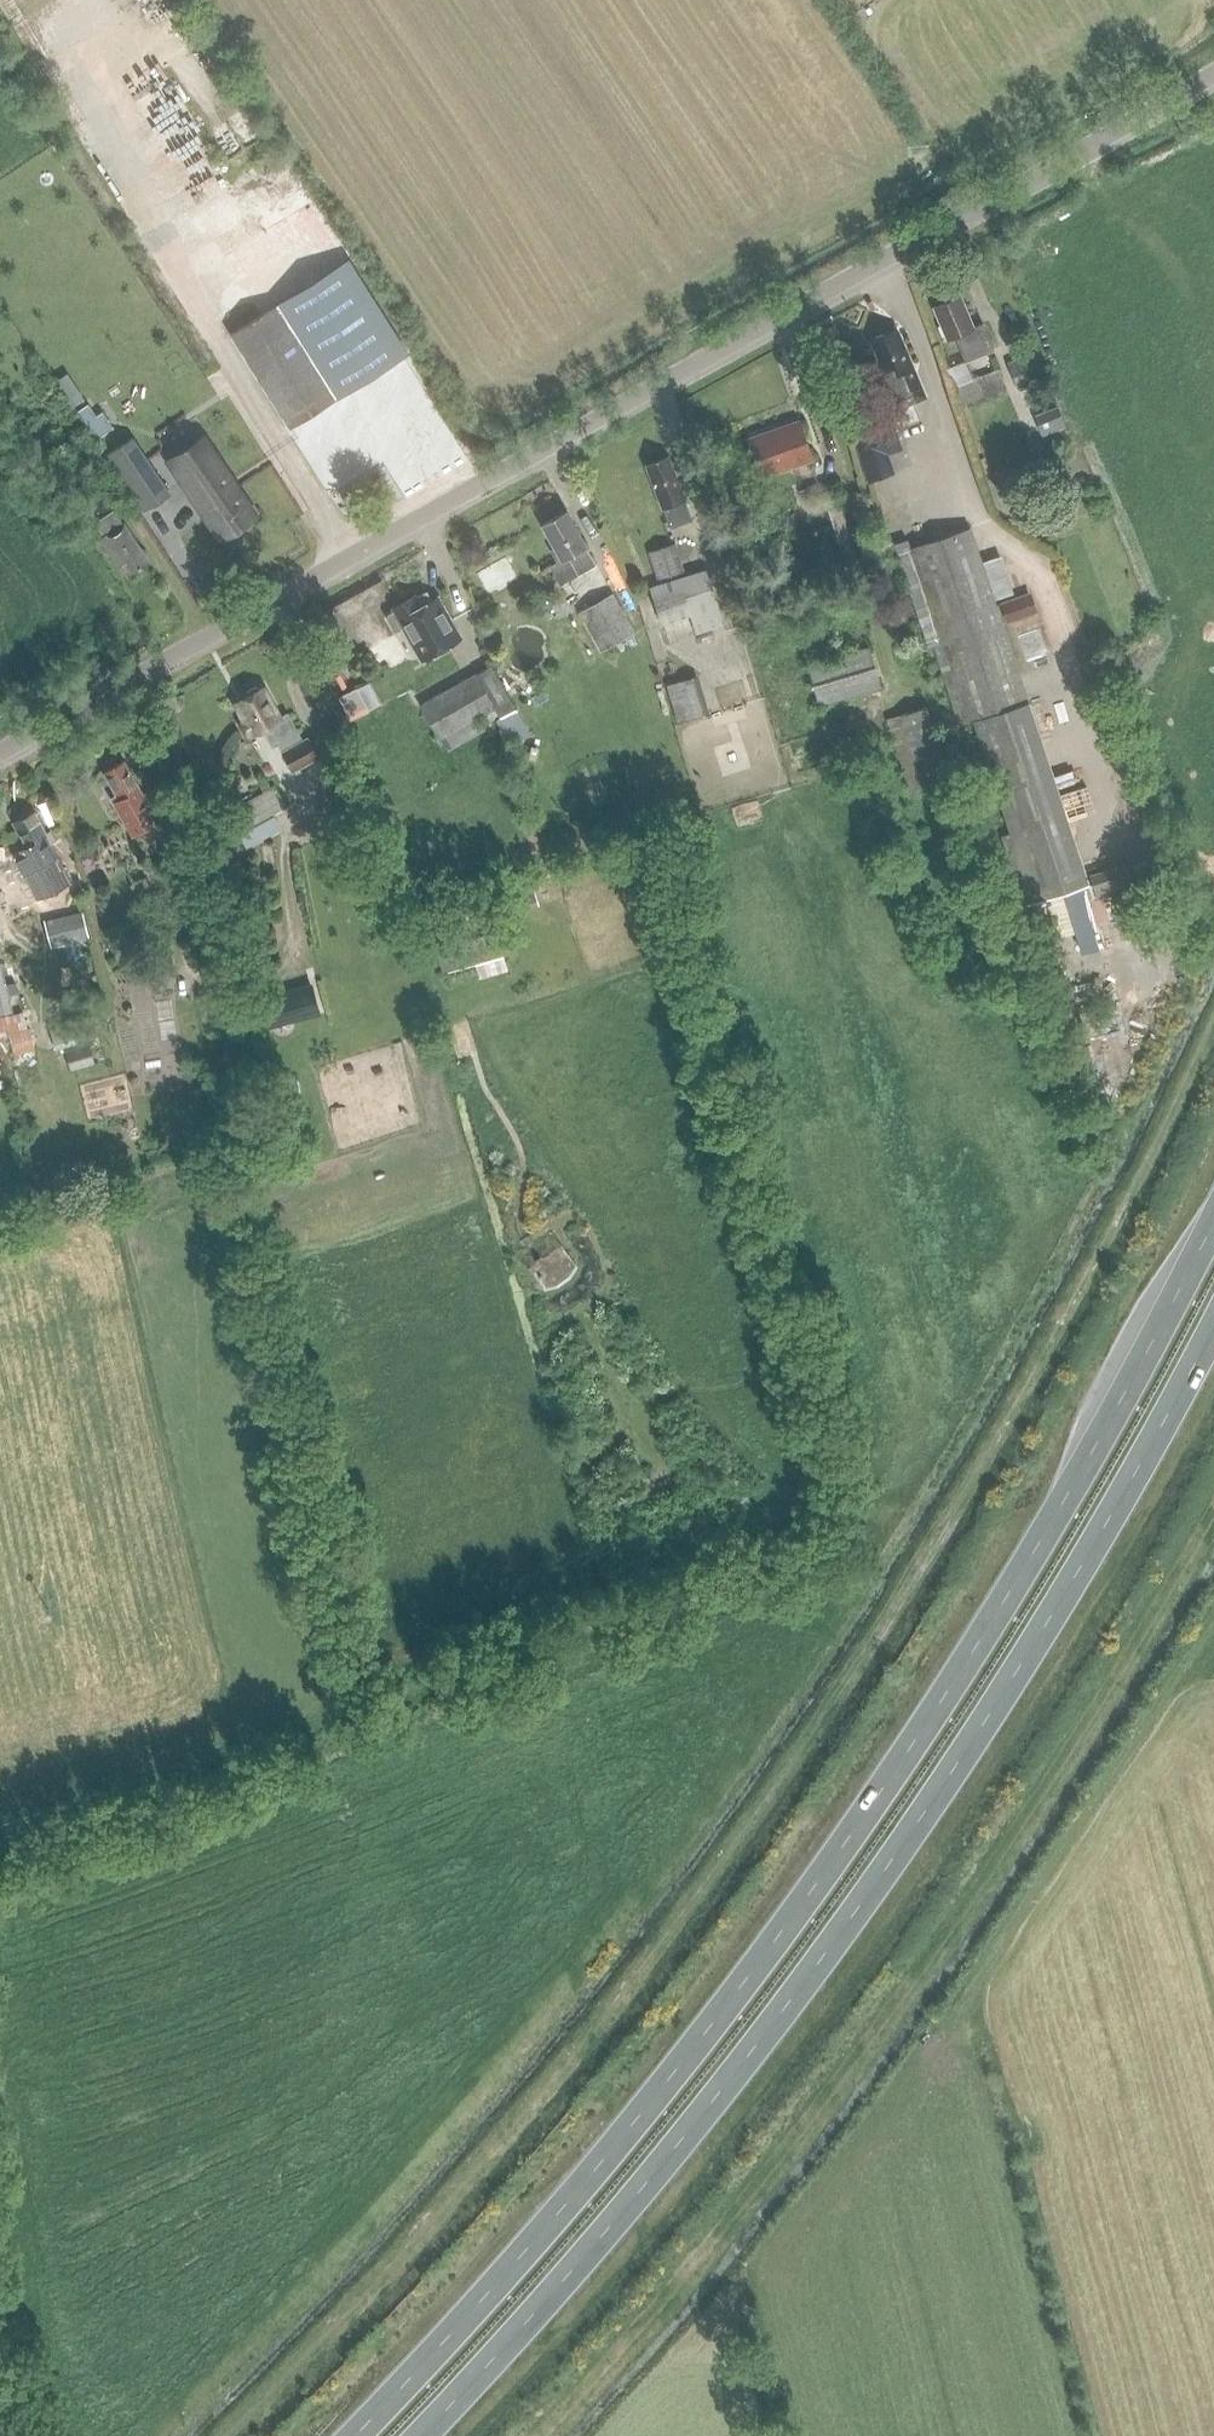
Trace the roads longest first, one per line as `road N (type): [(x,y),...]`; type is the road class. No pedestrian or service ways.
road 1 (trunk): [(1213,1221),(996,1617),(844,1847),(608,2155),(351,2435)]
road 2 (tertiary): [(0,755),(1213,72)]
road 3 (trunk): [(417,2435),(646,2184),(888,1869),(1033,1647),(1213,1324)]

